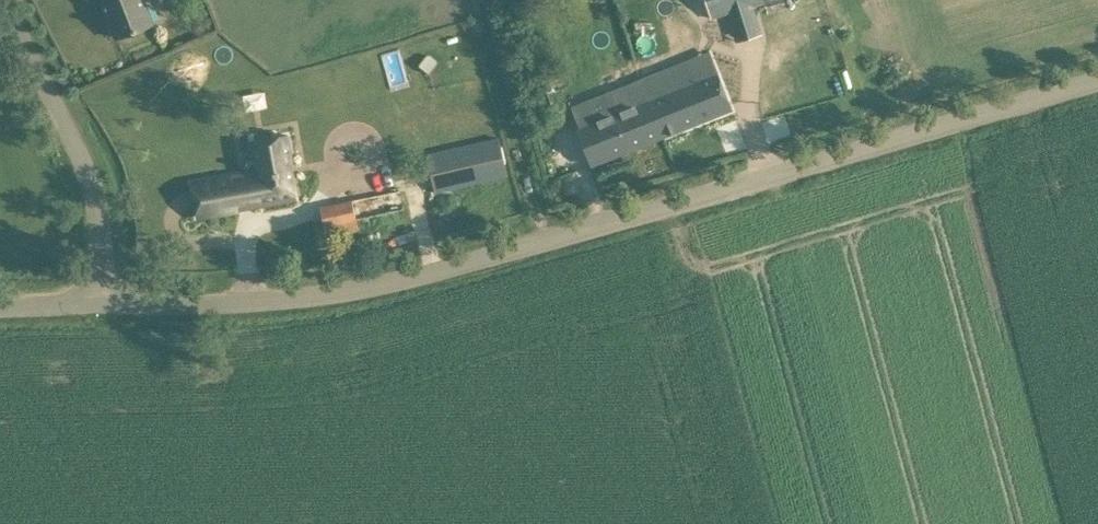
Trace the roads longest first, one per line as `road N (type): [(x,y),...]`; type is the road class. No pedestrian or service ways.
road 1 (unclassified): [(104,304),(258,302),(375,285),(1097,79)]
road 2 (unclassified): [(104,304),(94,164),(9,0)]

